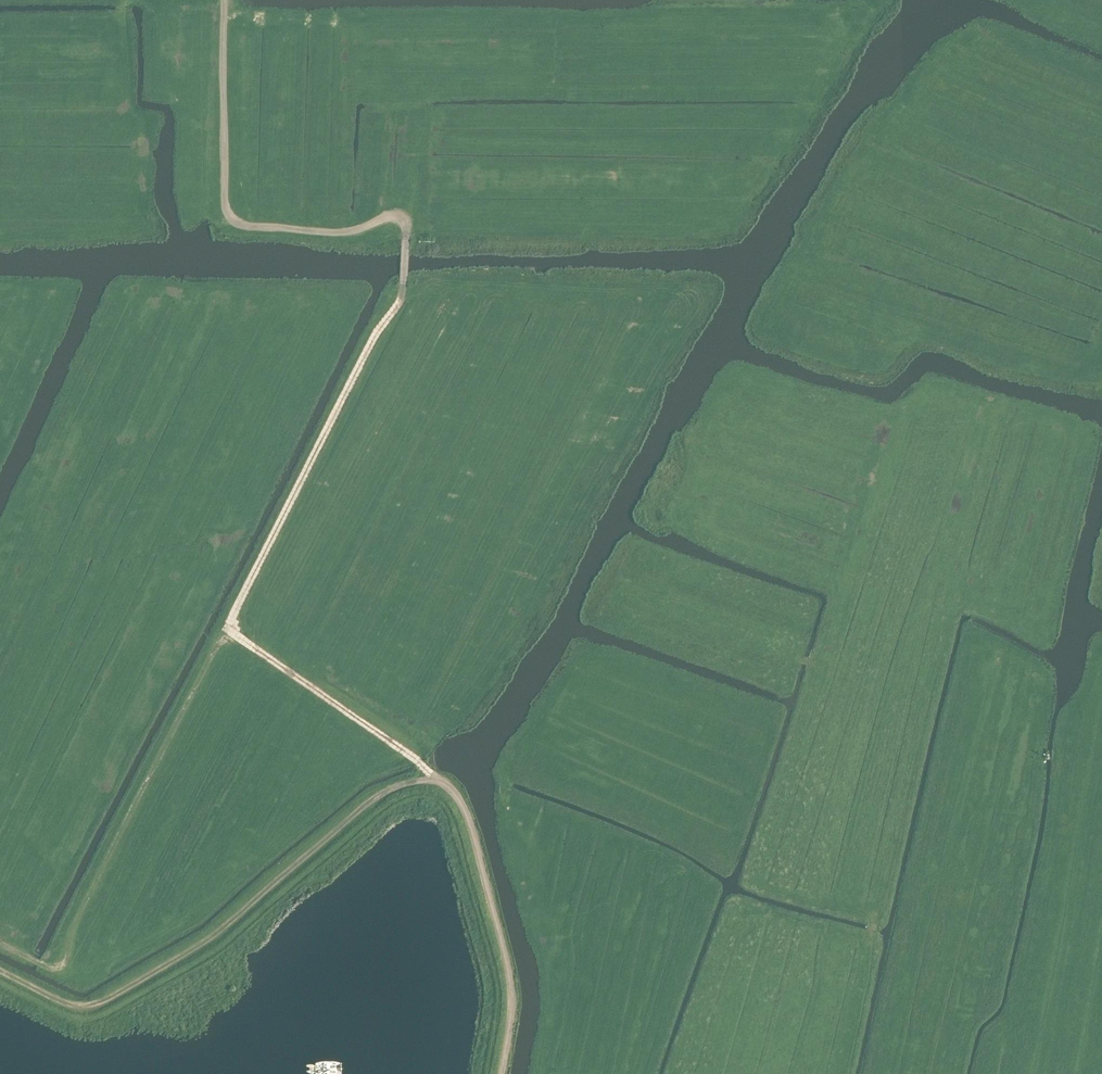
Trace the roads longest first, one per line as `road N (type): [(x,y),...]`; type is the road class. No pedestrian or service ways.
road 1 (track): [(224,0),(228,221),(343,233),(406,218),(401,300),(227,631),(410,756),(432,780)]
road 2 (track): [(0,970),(74,1007),(111,1000),(216,937),(369,800),(432,780),(450,788),(461,806),(502,952),(511,1011),(499,1073)]
road 3 (track): [(0,943),(52,968),(64,964),(82,910),(227,631)]

